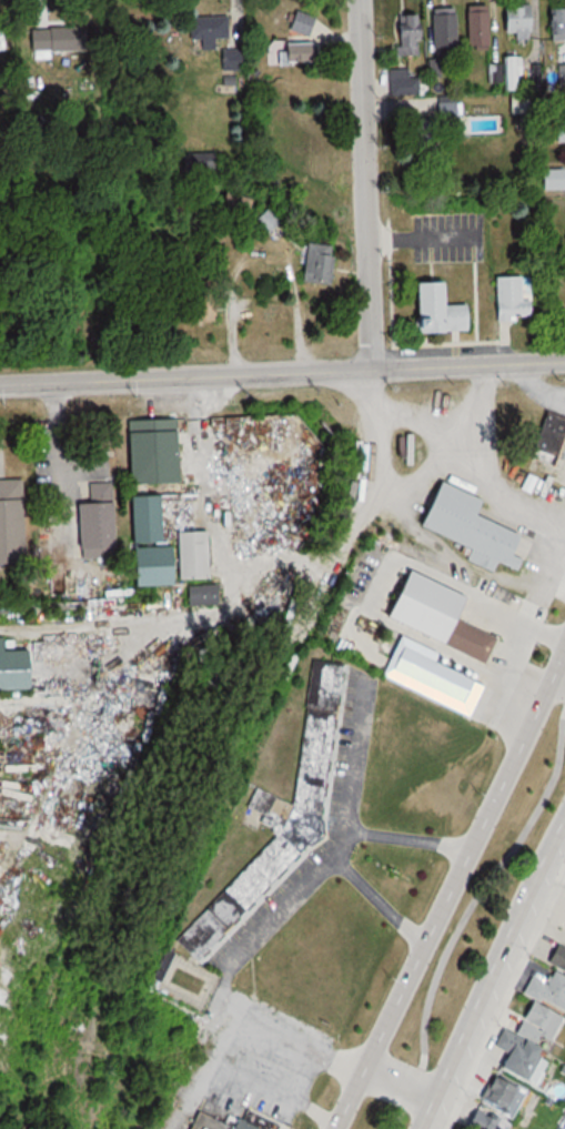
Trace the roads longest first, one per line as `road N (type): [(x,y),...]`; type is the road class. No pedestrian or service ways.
road 1 (primary): [(564,652),(337,1128)]
road 2 (residential): [(0,386),(373,371)]
road 3 (residential): [(373,371),(361,0)]
road 4 (primary): [(422,1128),(564,818)]
road 5 (residential): [(373,371),(564,361)]

